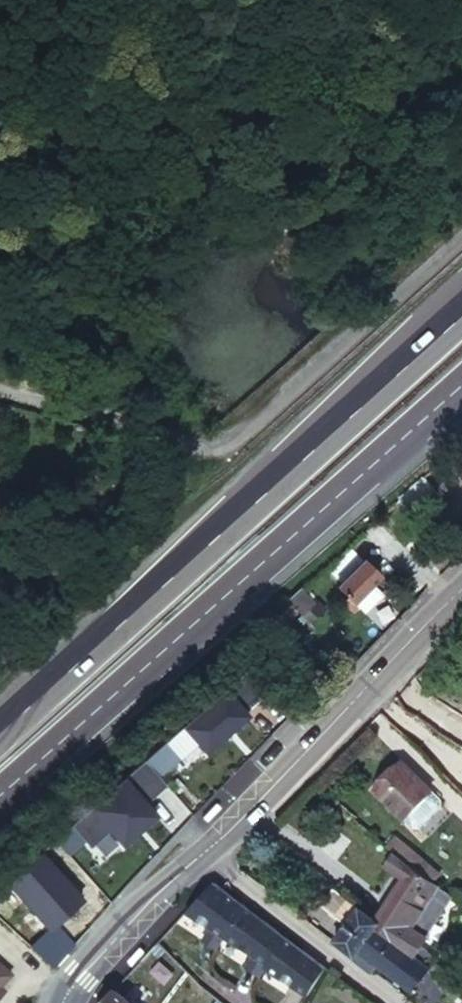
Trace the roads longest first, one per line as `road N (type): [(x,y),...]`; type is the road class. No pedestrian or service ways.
road 1 (trunk): [(461,313),(0,729)]
road 2 (trunk): [(0,792),(461,386)]
road 3 (tertiary): [(461,582),(98,952),(66,1002)]
road 4 (unclassified): [(0,388),(233,440),(461,240)]

